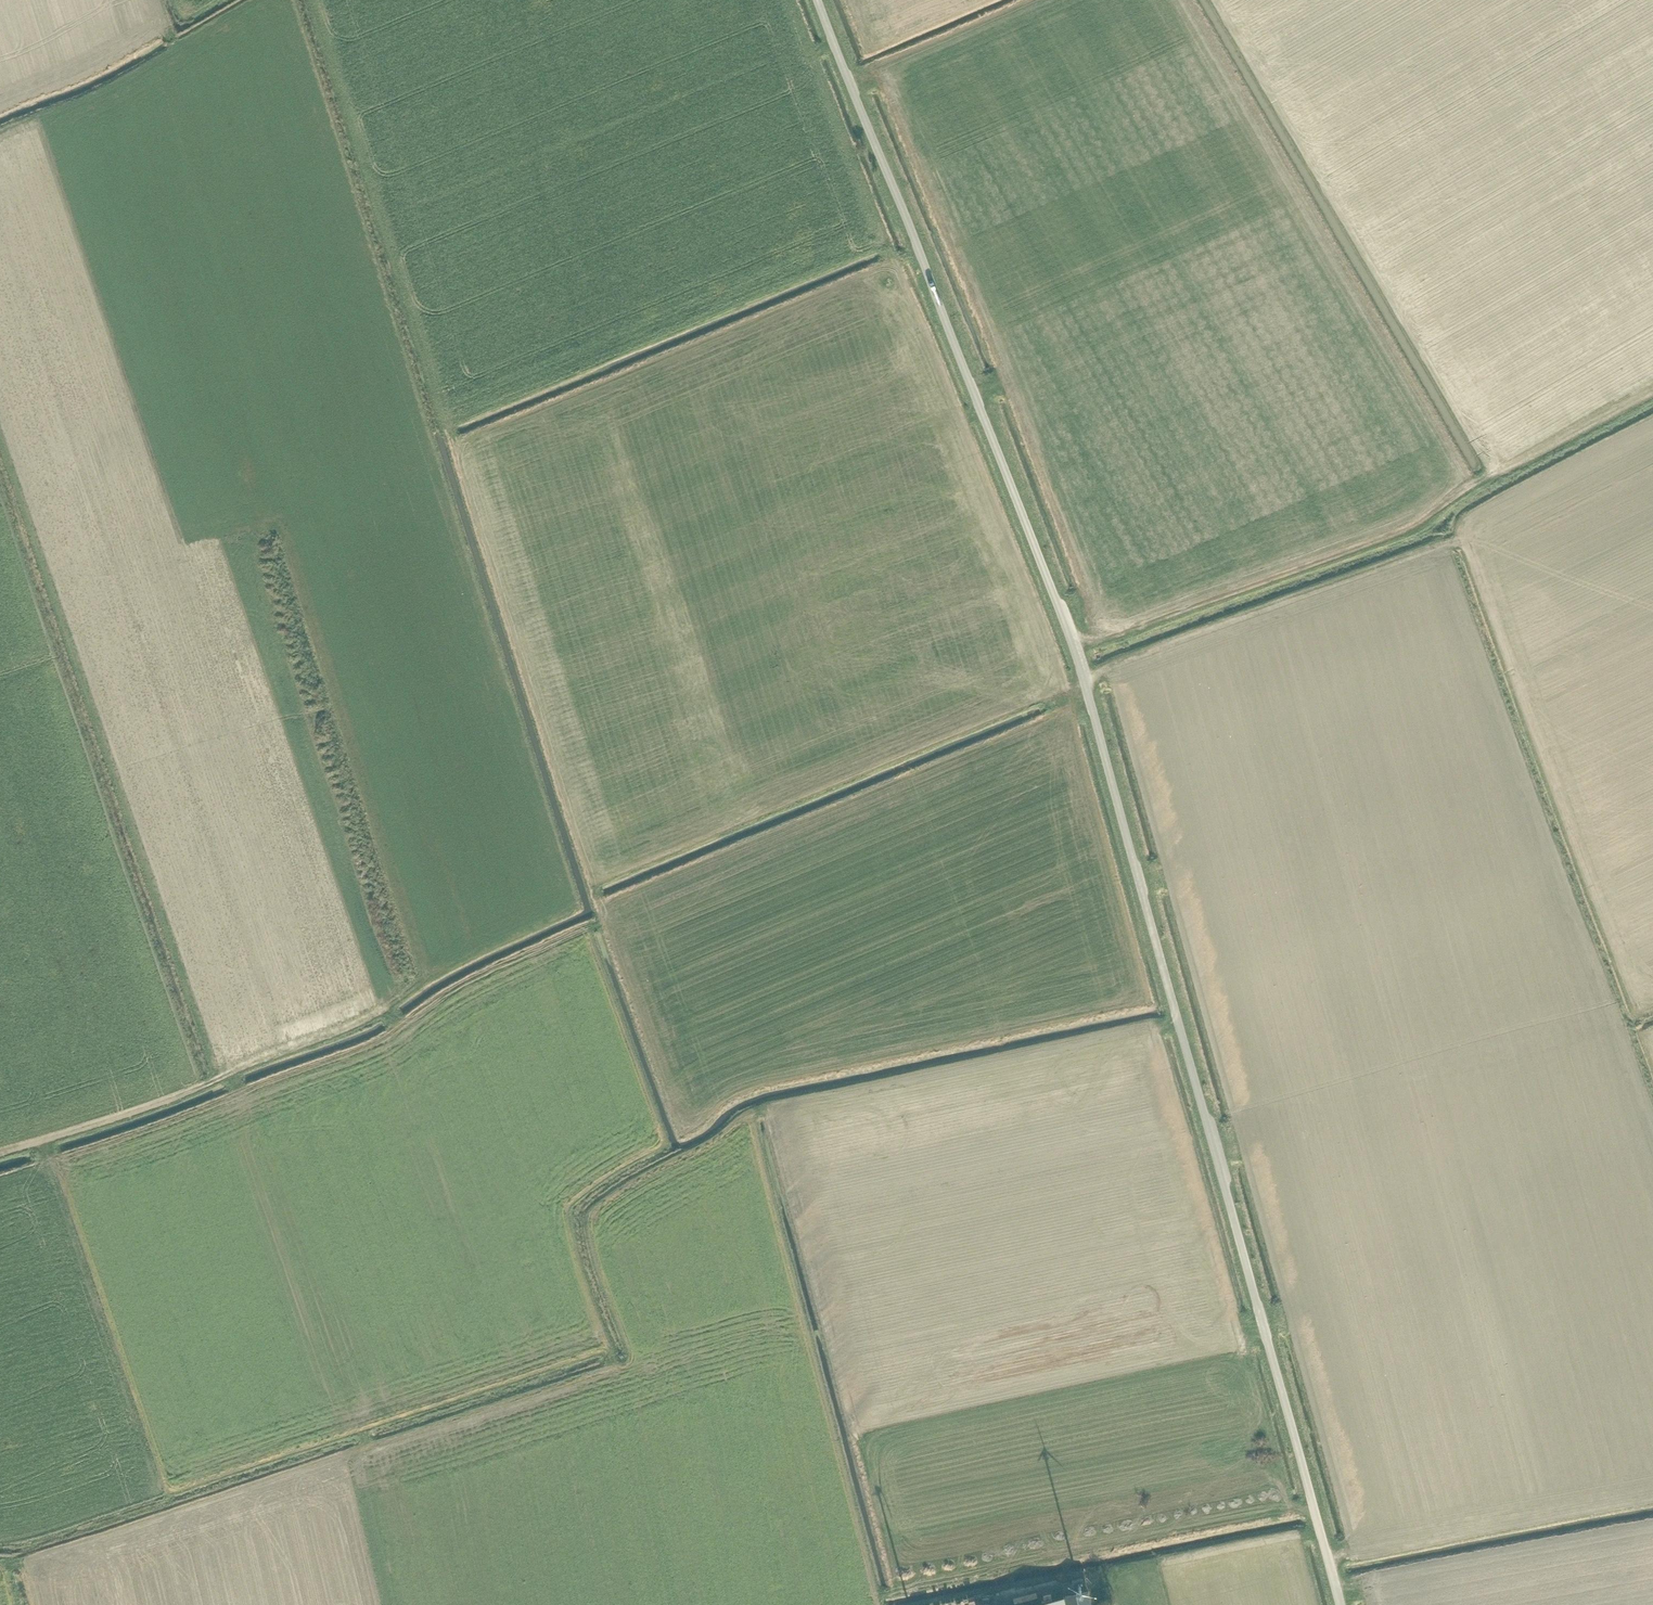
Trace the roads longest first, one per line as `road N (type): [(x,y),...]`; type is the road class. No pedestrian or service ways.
road 1 (unclassified): [(1346,1604),(1079,649),(818,0)]

